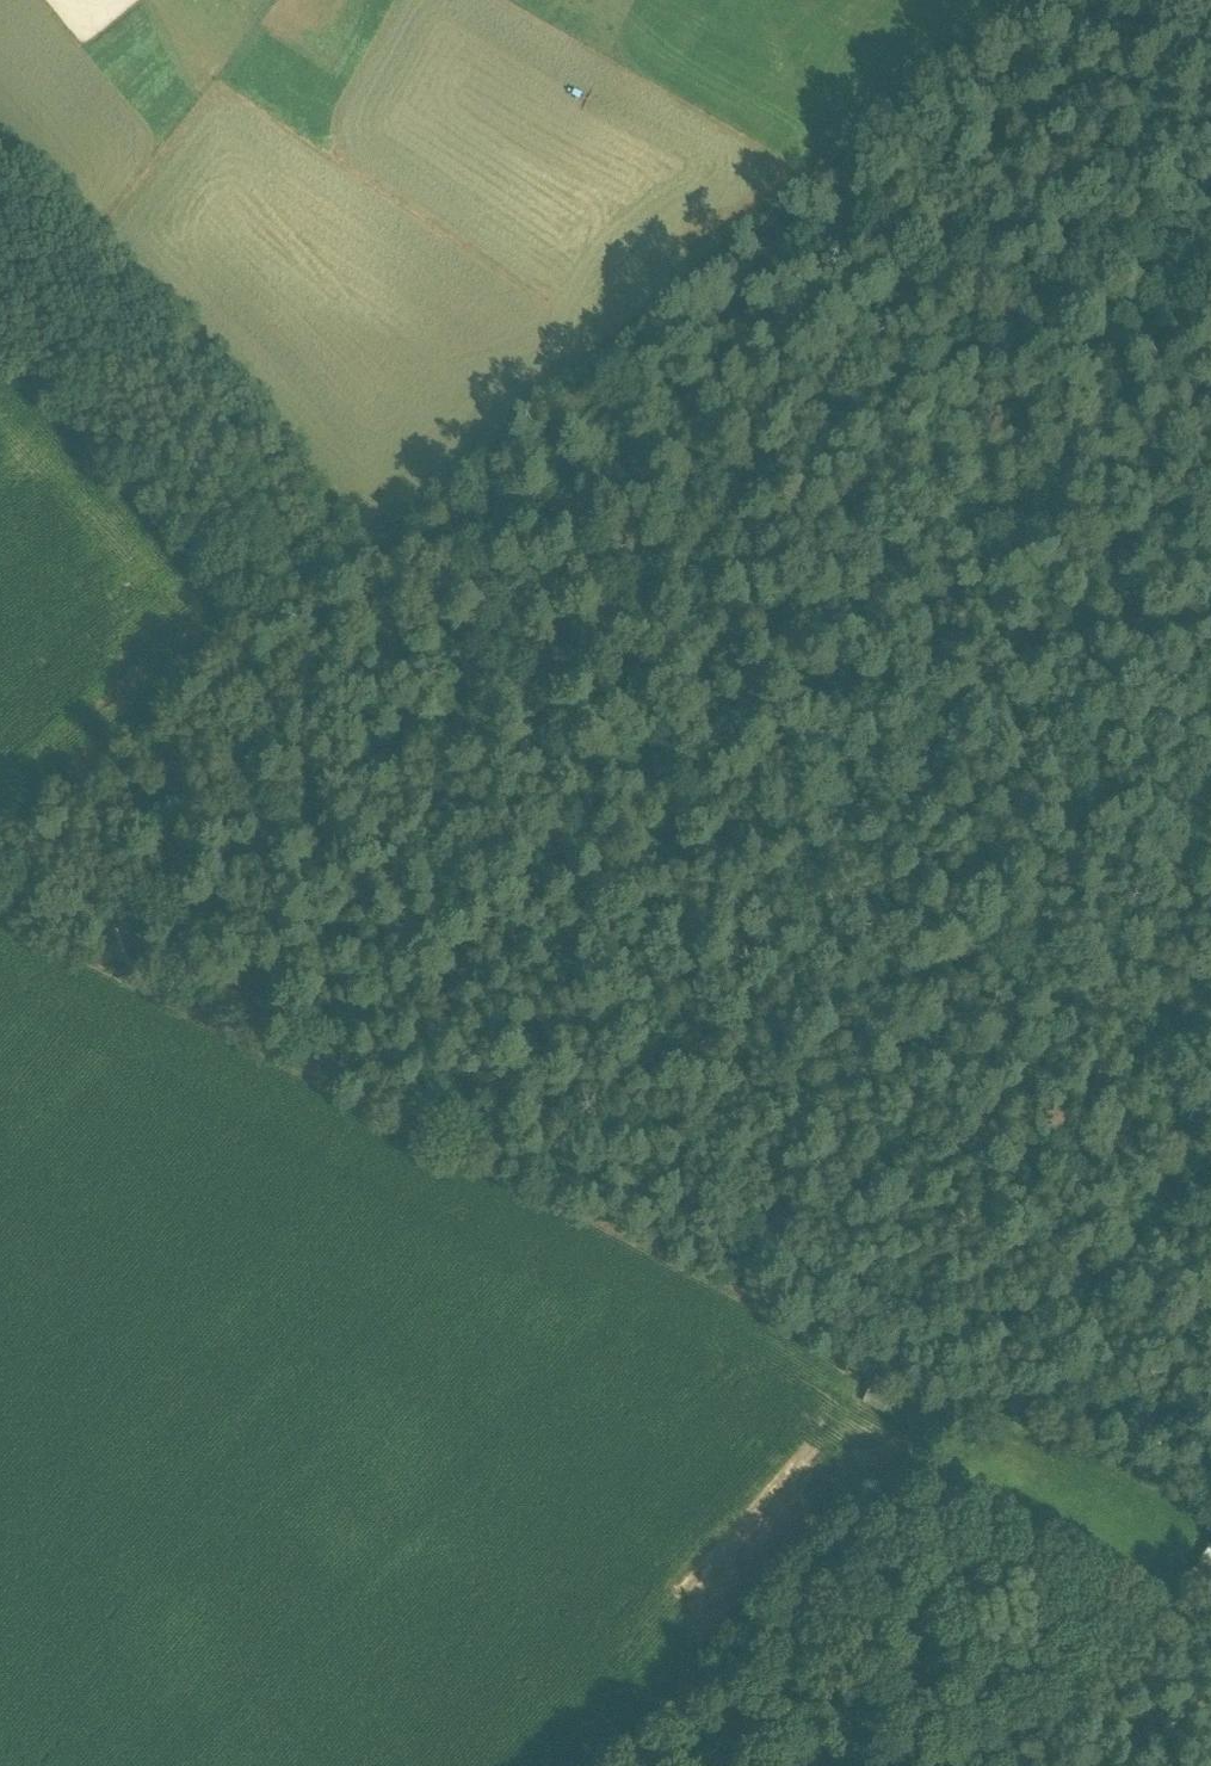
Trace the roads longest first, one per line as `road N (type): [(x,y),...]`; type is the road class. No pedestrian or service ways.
road 1 (track): [(1021,1765),(1172,1609),(1185,1570),(1210,1535)]

